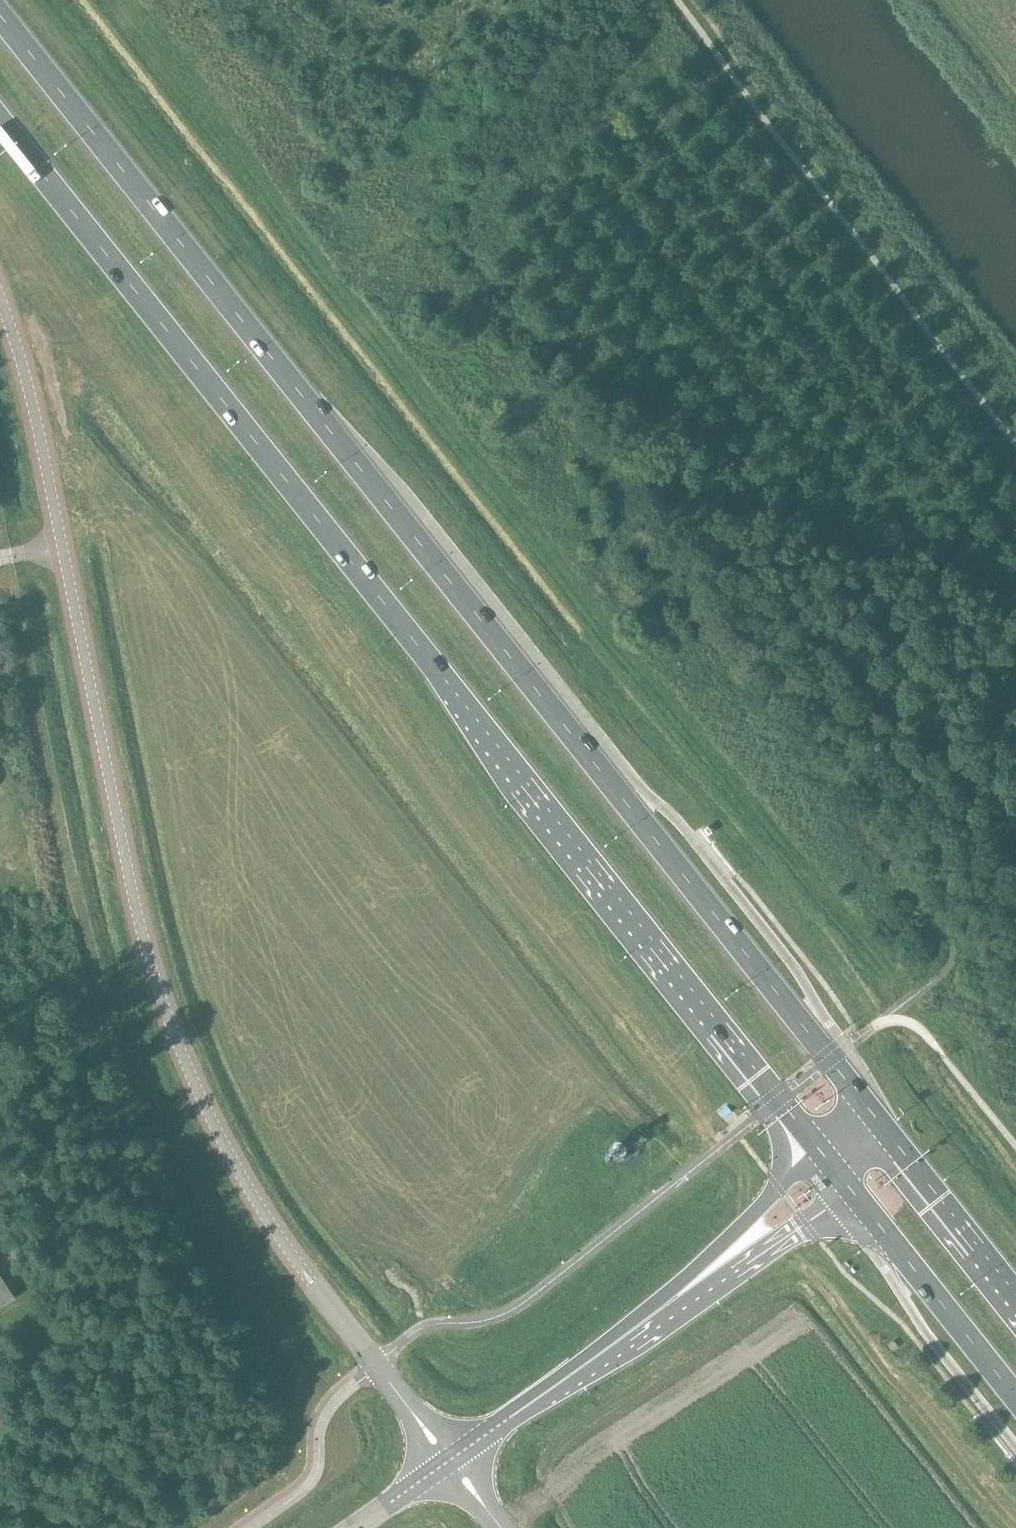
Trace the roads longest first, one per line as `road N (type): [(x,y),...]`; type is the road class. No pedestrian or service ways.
road 1 (trunk): [(887,1132),(0,18)]
road 2 (trunk): [(0,118),(822,1153)]
road 3 (unclassified): [(375,1365),(259,1206),(176,1044),(128,873),(63,548)]
road 4 (tertiary): [(462,1454),(734,1251)]
road 5 (trunk): [(849,1188),(1015,1396)]
road 6 (unclassified): [(0,300),(31,392),(63,548)]
road 7 (trunk): [(1015,1295),(887,1132)]
road 8 (tertiary): [(822,1153),(778,1189),(734,1251)]
road 9 (tertiary): [(734,1251),(796,1228),(849,1188)]
road 10 (unclassified): [(462,1454),(375,1365)]
road 11 (unclassified): [(375,1365),(440,1469)]

